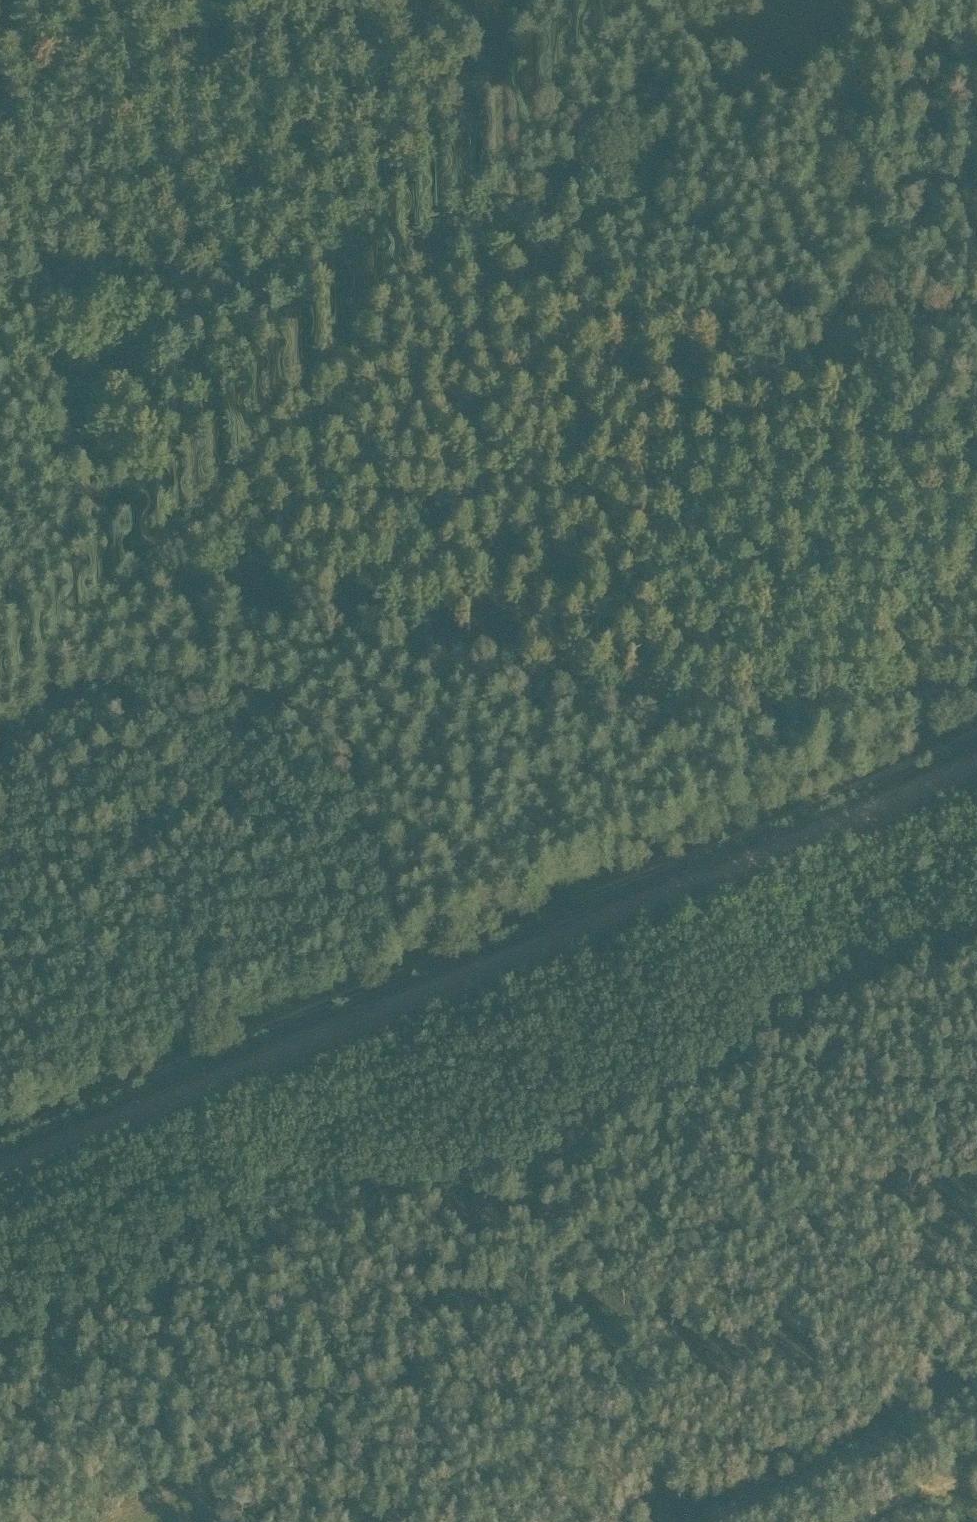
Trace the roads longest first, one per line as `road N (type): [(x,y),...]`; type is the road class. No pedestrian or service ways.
road 1 (track): [(0,1142),(976,728)]
road 2 (track): [(0,1165),(976,754)]

